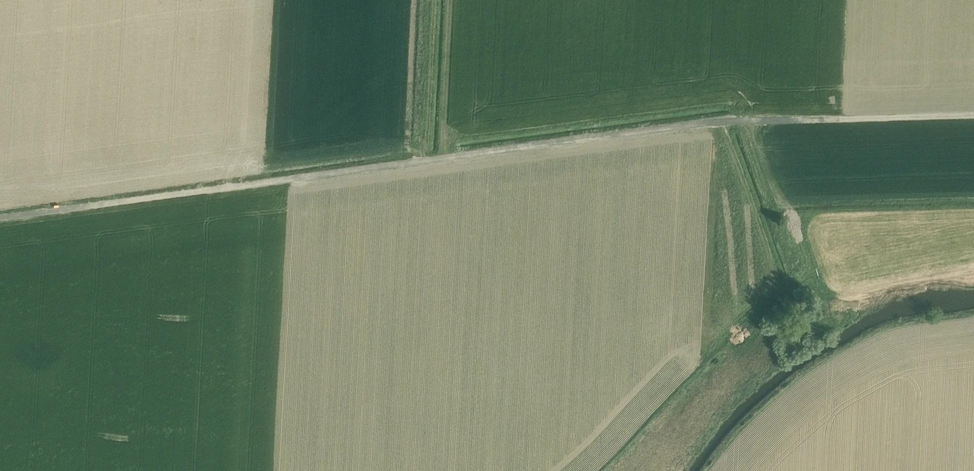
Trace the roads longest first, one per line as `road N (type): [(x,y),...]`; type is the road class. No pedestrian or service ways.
road 1 (track): [(0,219),(703,124),(973,114)]

